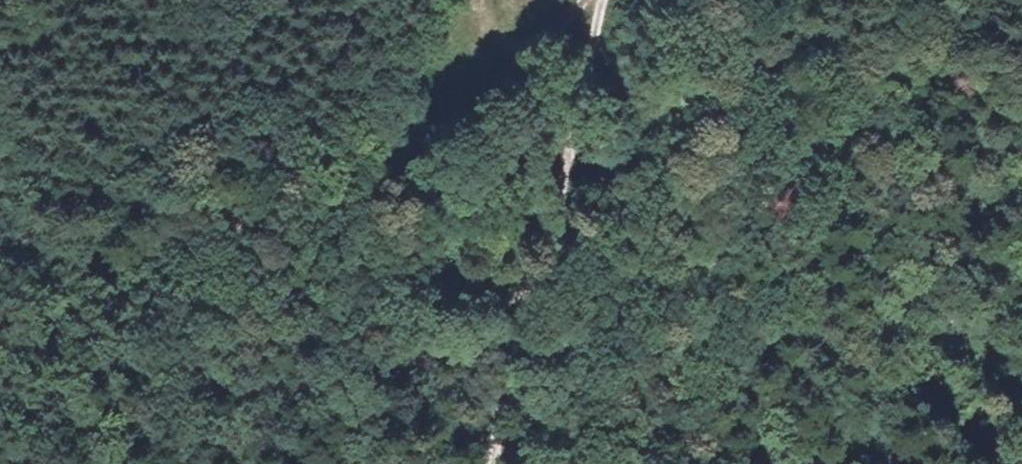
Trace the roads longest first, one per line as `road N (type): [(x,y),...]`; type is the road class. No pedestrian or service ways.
road 1 (track): [(110,463),(123,350),(172,271),(236,235),(359,219),(417,179),(480,0)]
road 2 (track): [(485,463),(500,357),(540,261),(606,0)]
road 3 (track): [(583,0),(417,179)]

